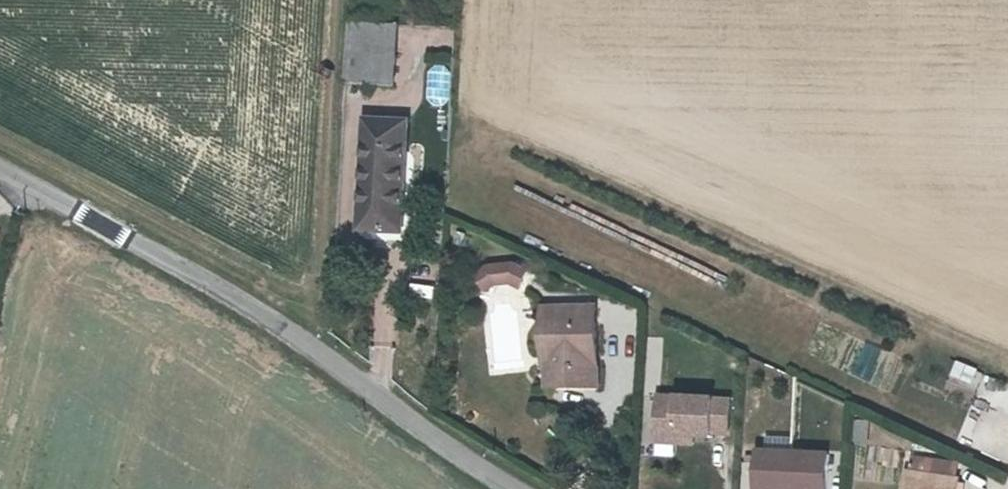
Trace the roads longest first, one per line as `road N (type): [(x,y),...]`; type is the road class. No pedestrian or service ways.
road 1 (unclassified): [(0,170),(272,327),(515,488)]

